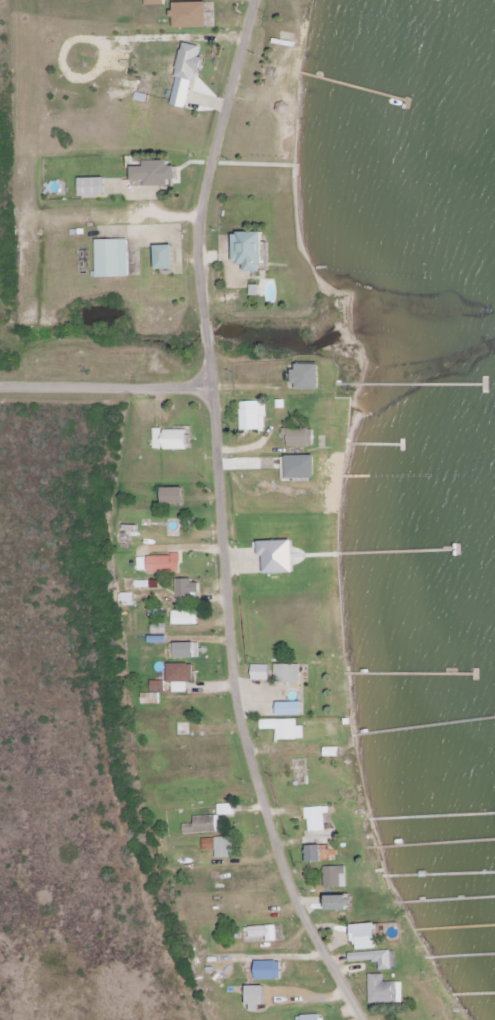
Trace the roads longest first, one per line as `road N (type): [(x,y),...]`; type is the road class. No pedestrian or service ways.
road 1 (residential): [(364,1019),(293,888),(236,687),(201,233),(254,0)]
road 2 (tertiary): [(0,382),(213,384)]

